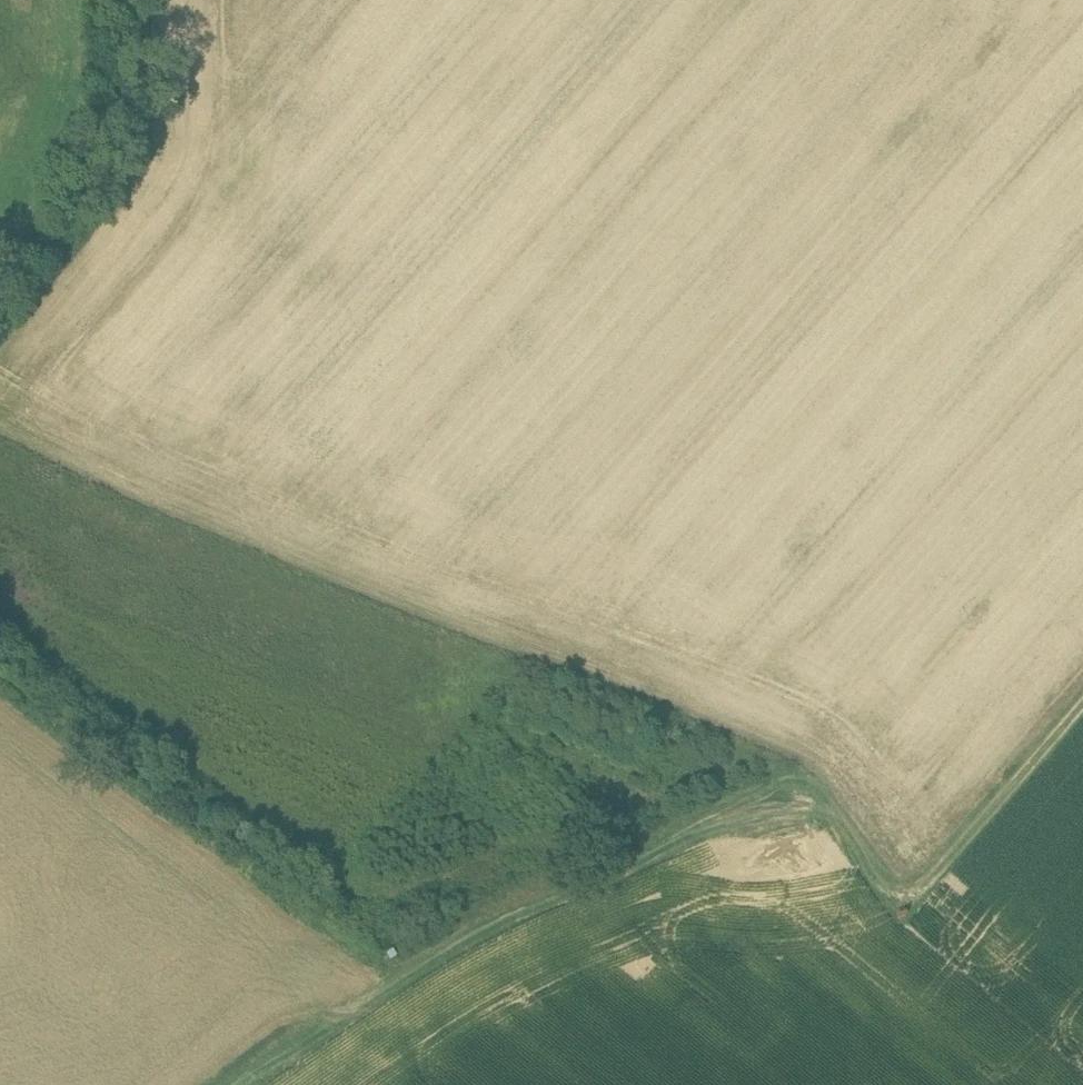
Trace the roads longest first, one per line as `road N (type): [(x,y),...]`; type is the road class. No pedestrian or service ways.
road 1 (track): [(150,0),(148,104),(106,117),(83,139),(0,251)]
road 2 (track): [(1082,705),(917,892)]

